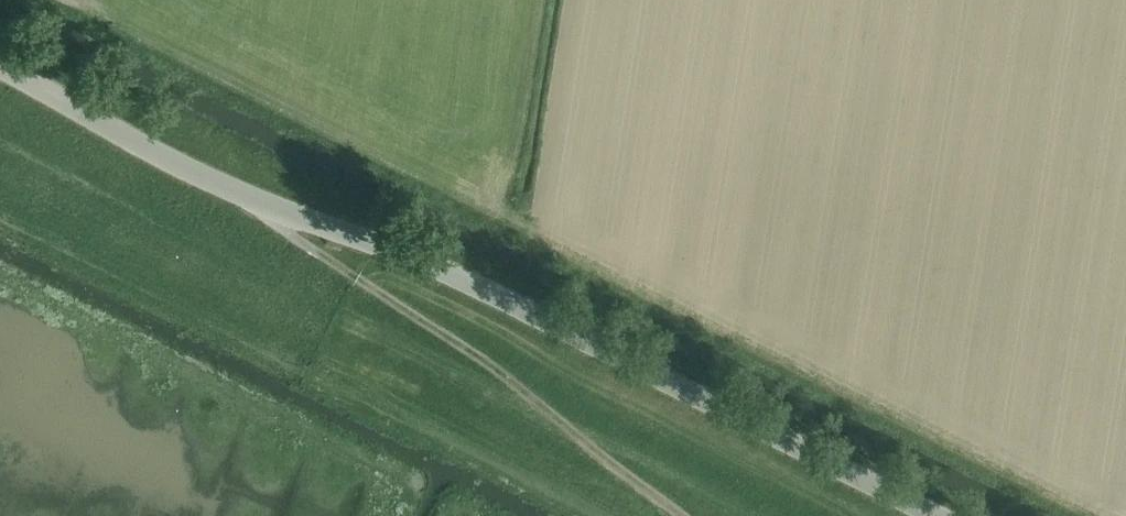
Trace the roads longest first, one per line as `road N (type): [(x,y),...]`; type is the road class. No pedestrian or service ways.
road 1 (unclassified): [(941,515),(462,275),(247,197),(0,64)]
road 2 (track): [(683,515),(508,379),(287,232),(247,197)]

